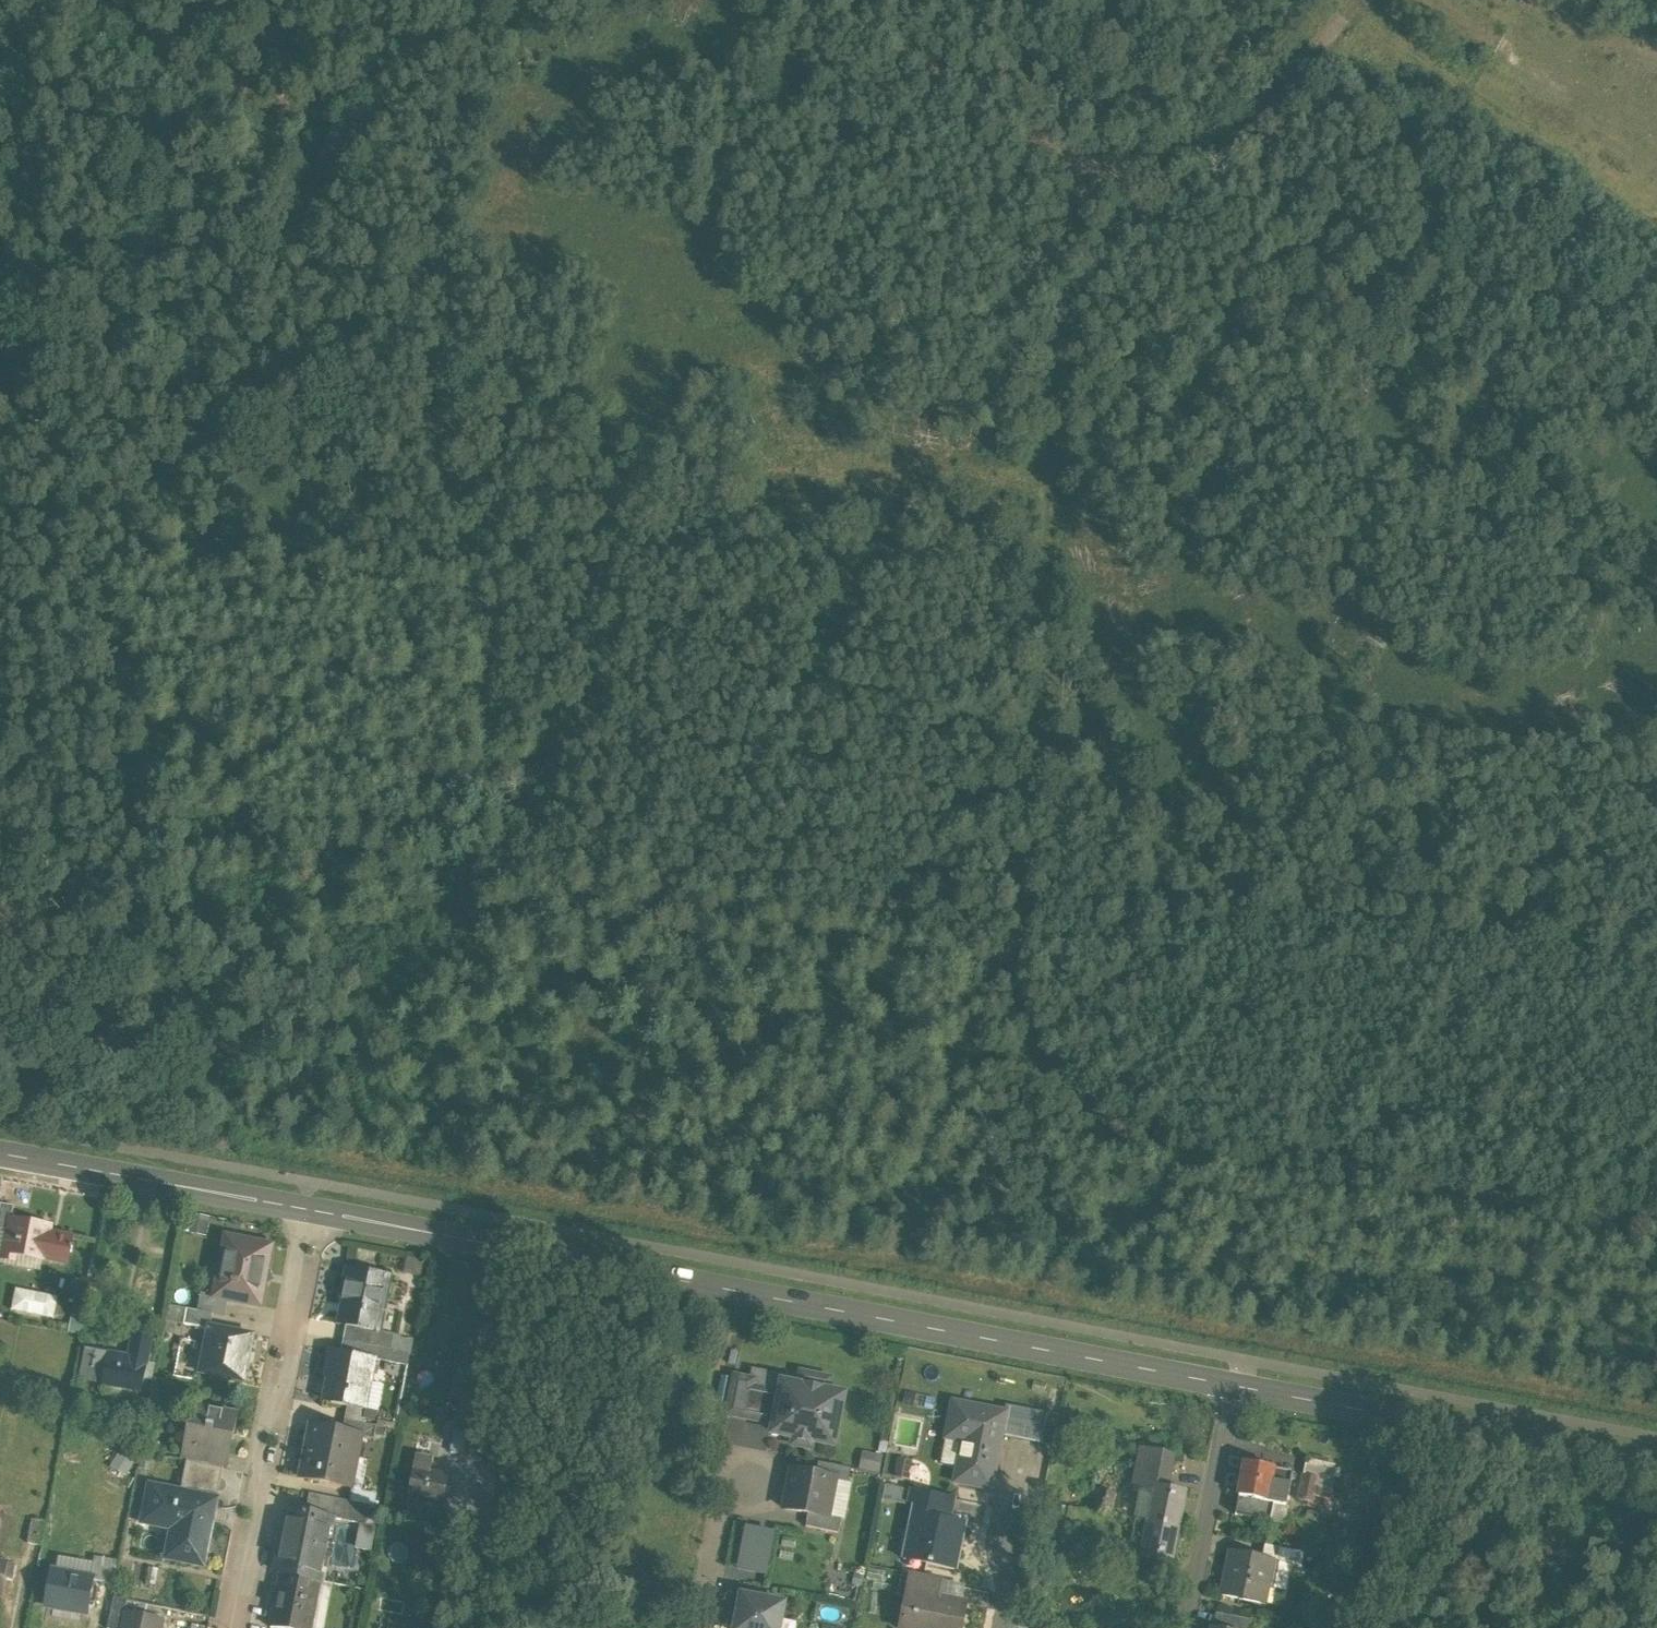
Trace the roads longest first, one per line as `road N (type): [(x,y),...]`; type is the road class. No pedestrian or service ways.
road 1 (tertiary): [(1656,1466),(311,1205)]
road 2 (track): [(823,0),(1060,156),(1141,172),(1179,163),(1237,129),(1361,0)]
road 3 (residential): [(311,1205),(229,1627)]
road 4 (tertiary): [(311,1205),(0,1149)]

